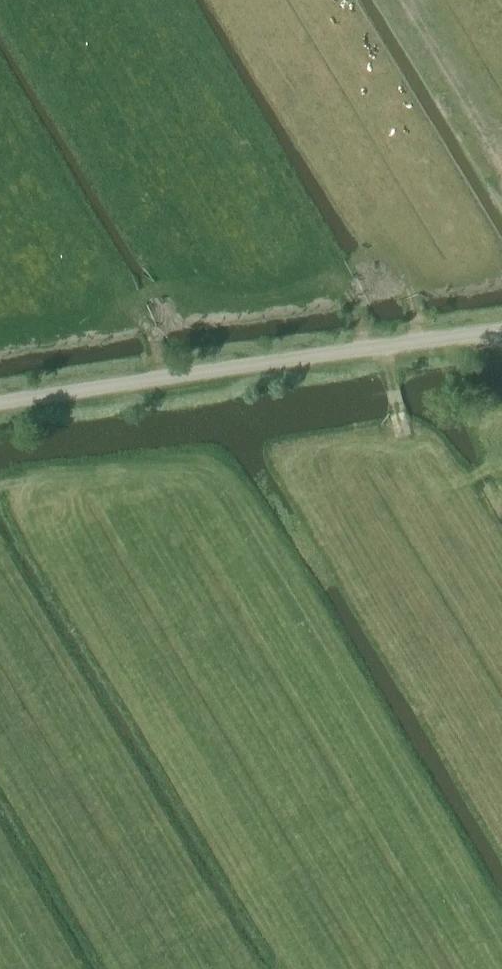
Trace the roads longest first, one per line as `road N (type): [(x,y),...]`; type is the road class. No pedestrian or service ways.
road 1 (unclassified): [(0,405),(501,334)]
road 2 (track): [(0,485),(161,472)]

